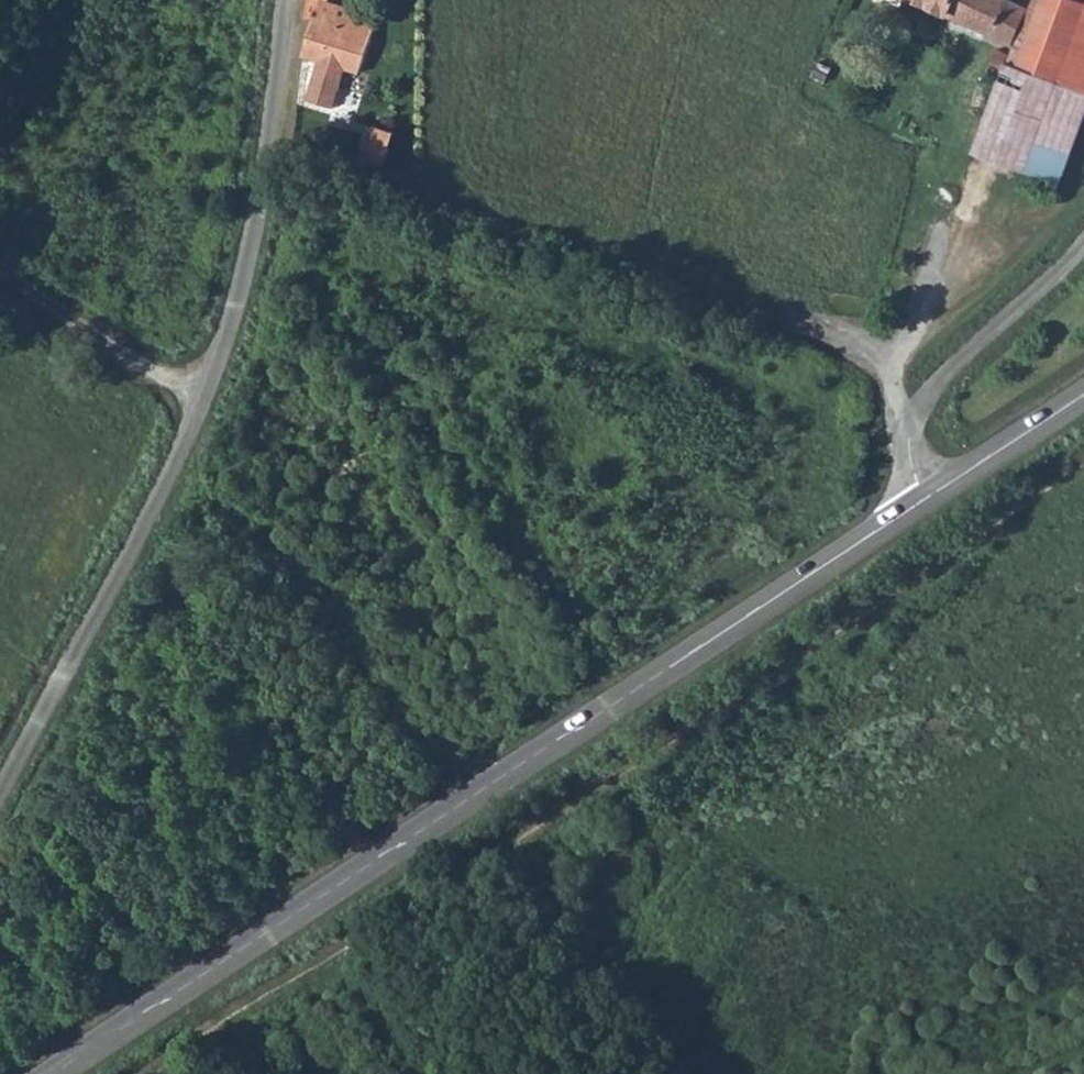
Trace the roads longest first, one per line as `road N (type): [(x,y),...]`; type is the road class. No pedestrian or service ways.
road 1 (track): [(1083,461),(490,859),(144,1073)]
road 2 (tertiary): [(55,1073),(914,504)]
road 3 (unclassified): [(287,0),(262,224),(188,444),(0,796)]
road 4 (unclassified): [(914,504),(906,484),(908,438),(927,392),(1083,239)]
road 5 (track): [(206,392),(0,264)]
road 6 (tertiary): [(914,504),(1083,392)]

